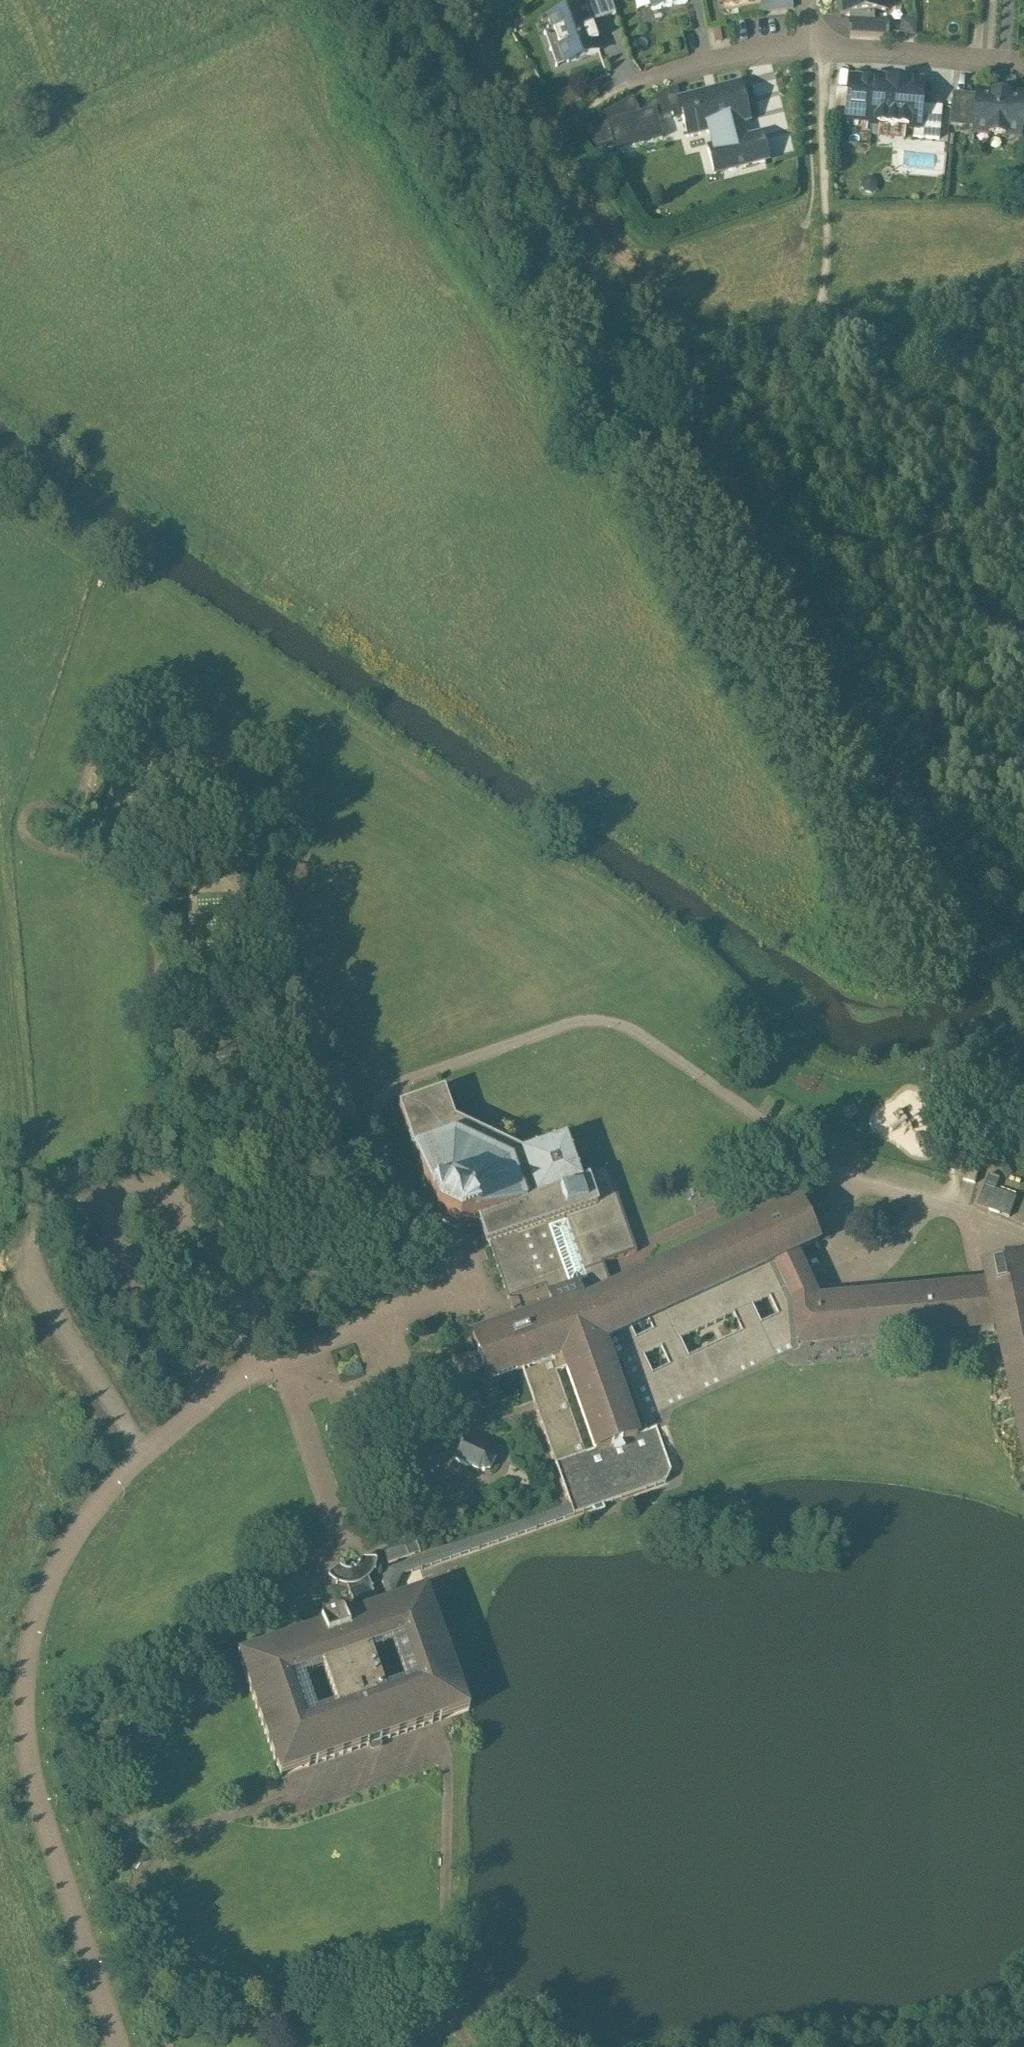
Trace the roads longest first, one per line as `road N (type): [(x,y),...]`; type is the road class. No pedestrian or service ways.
road 1 (residential): [(119,2046),(38,1796),(29,1752),(33,1650),(53,1579),(117,1478),(206,1396),(282,1355)]
road 2 (track): [(33,1238),(22,1197),(26,1147),(0,880)]
road 3 (residential): [(1023,70),(813,44),(807,0)]
road 4 (residential): [(282,1355),(361,1595)]
road 5 (residential): [(282,1355),(444,1286)]

